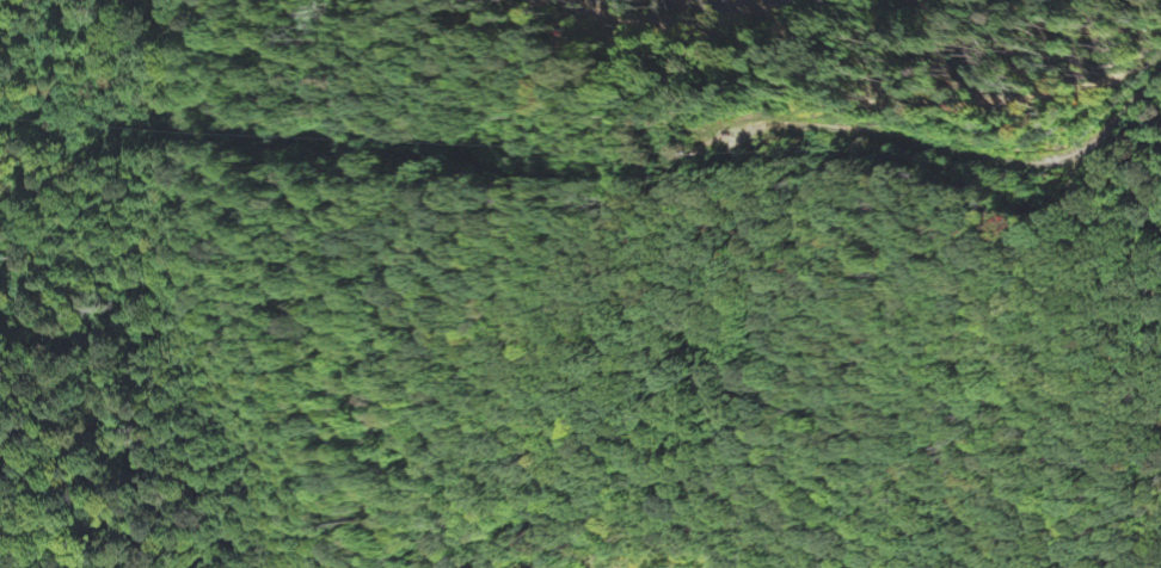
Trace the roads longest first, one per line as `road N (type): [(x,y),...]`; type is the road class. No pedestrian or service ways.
road 1 (residential): [(708,140),(780,126),(829,128),(1038,165),(1071,158),(1160,78)]

